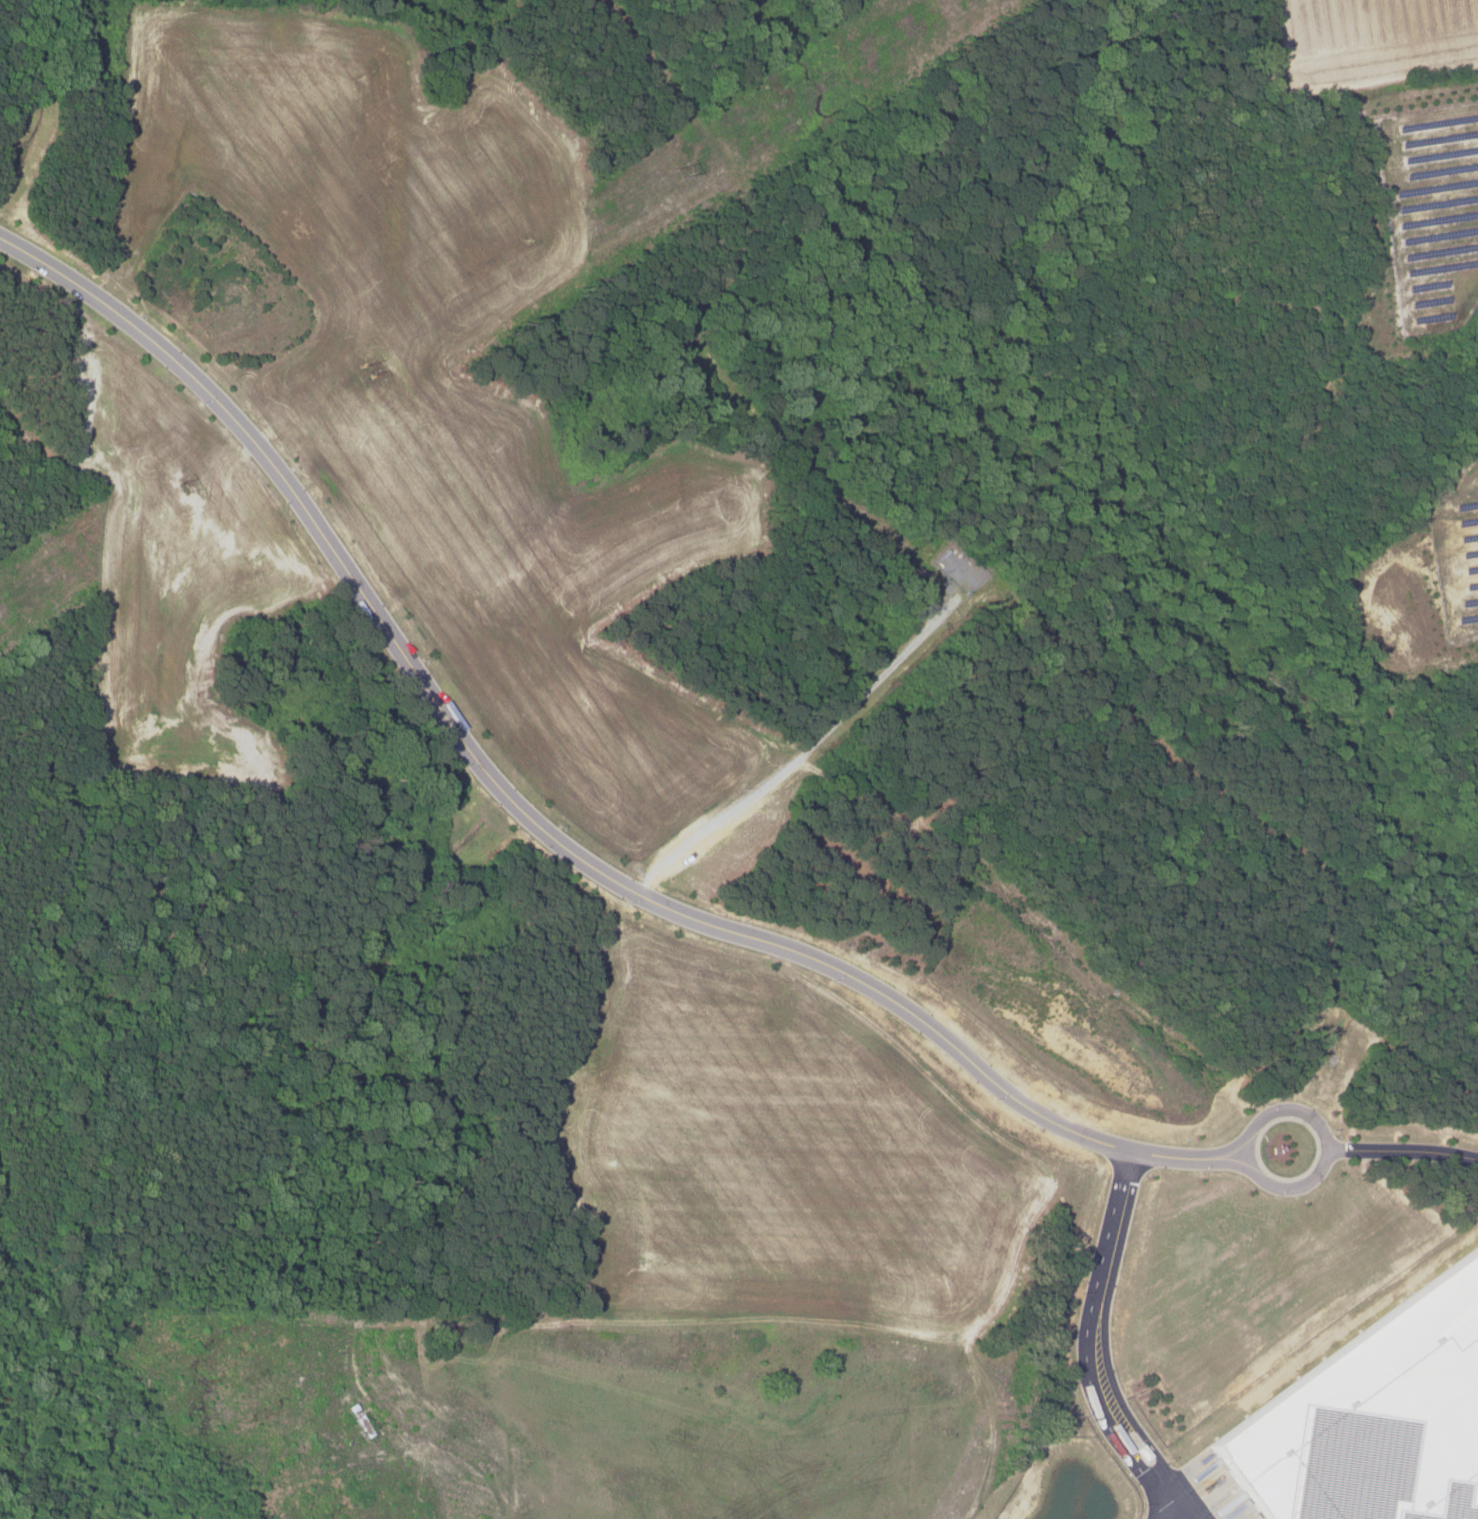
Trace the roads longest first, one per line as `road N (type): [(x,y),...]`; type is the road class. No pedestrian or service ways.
road 1 (residential): [(1249,1151),(1203,1158),(1135,1151),(1072,1130),(877,985),(807,953),(677,913),(577,855),(476,760),(248,429),(156,340),(0,234)]
road 2 (residential): [(1249,1151),(1259,1123),(1285,1110),(1313,1120),(1325,1146),(1316,1174),(1290,1186),(1262,1177),(1249,1151)]

